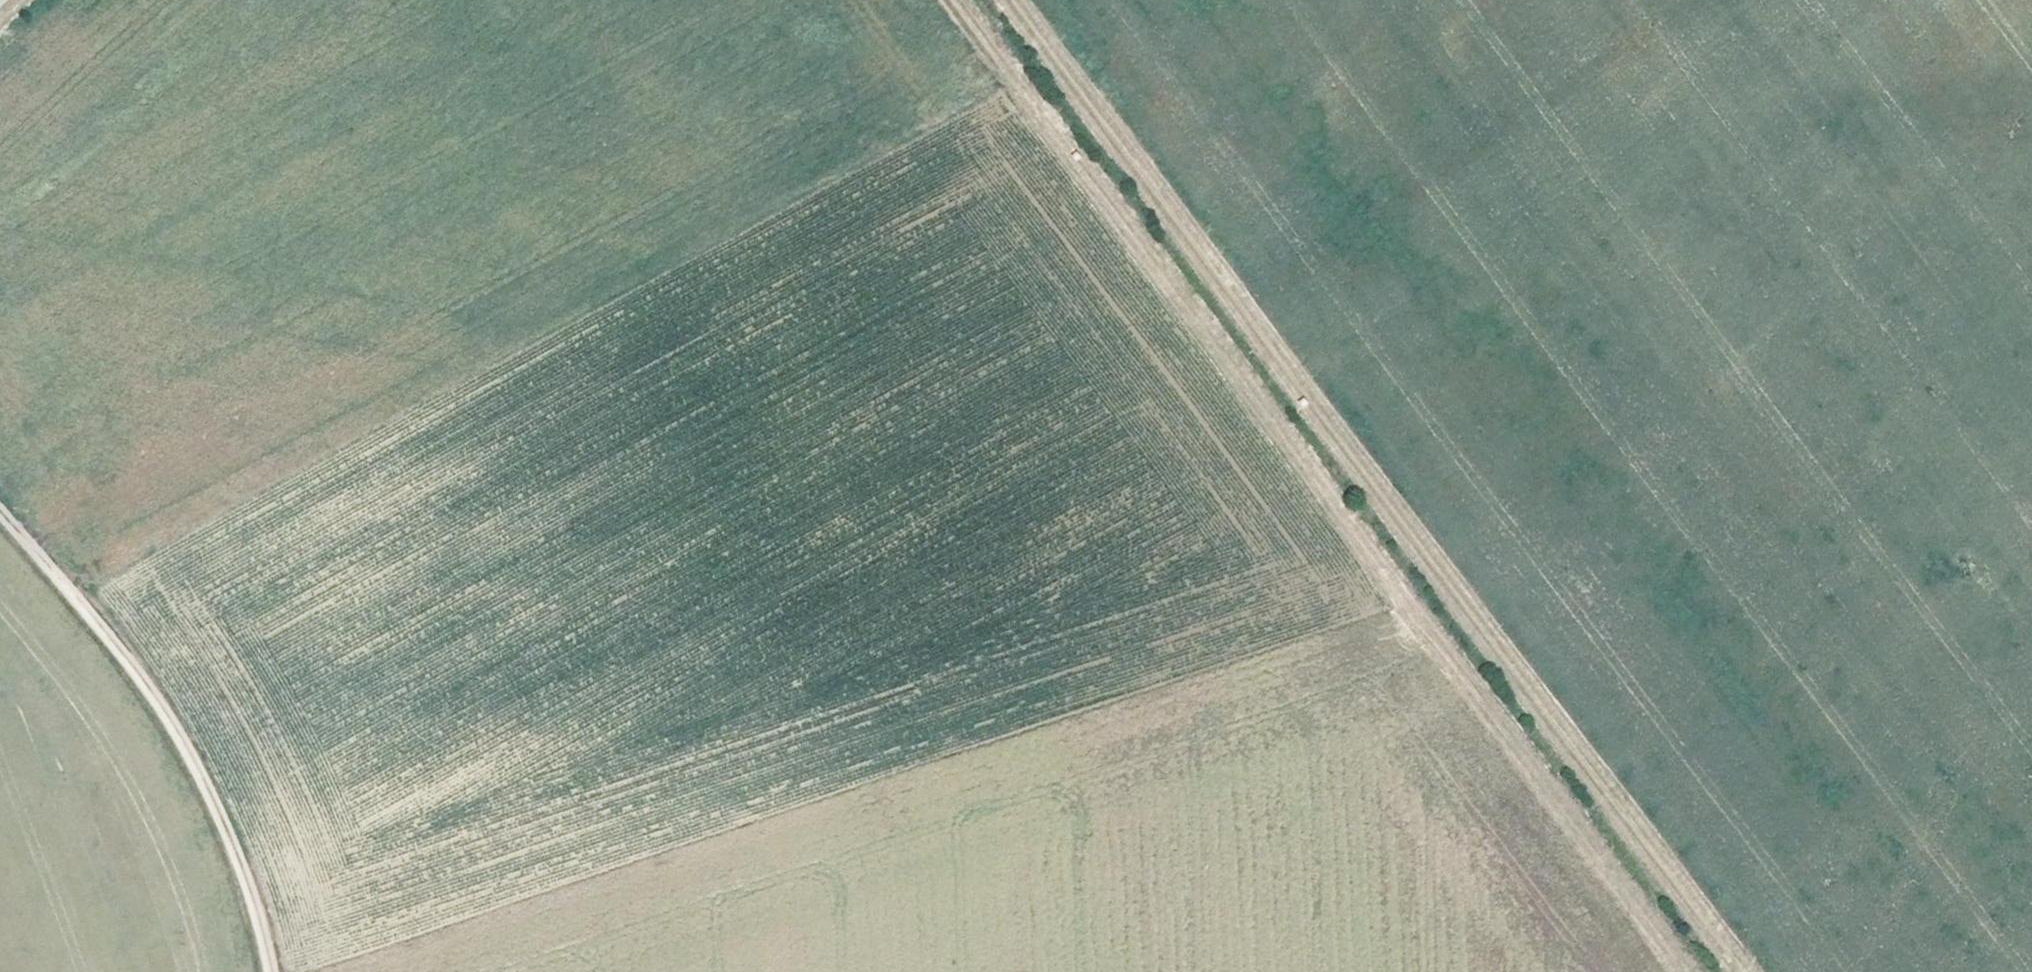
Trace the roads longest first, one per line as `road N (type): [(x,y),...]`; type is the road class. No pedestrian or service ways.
road 1 (track): [(270,971),(265,932),(181,738),(0,519)]

